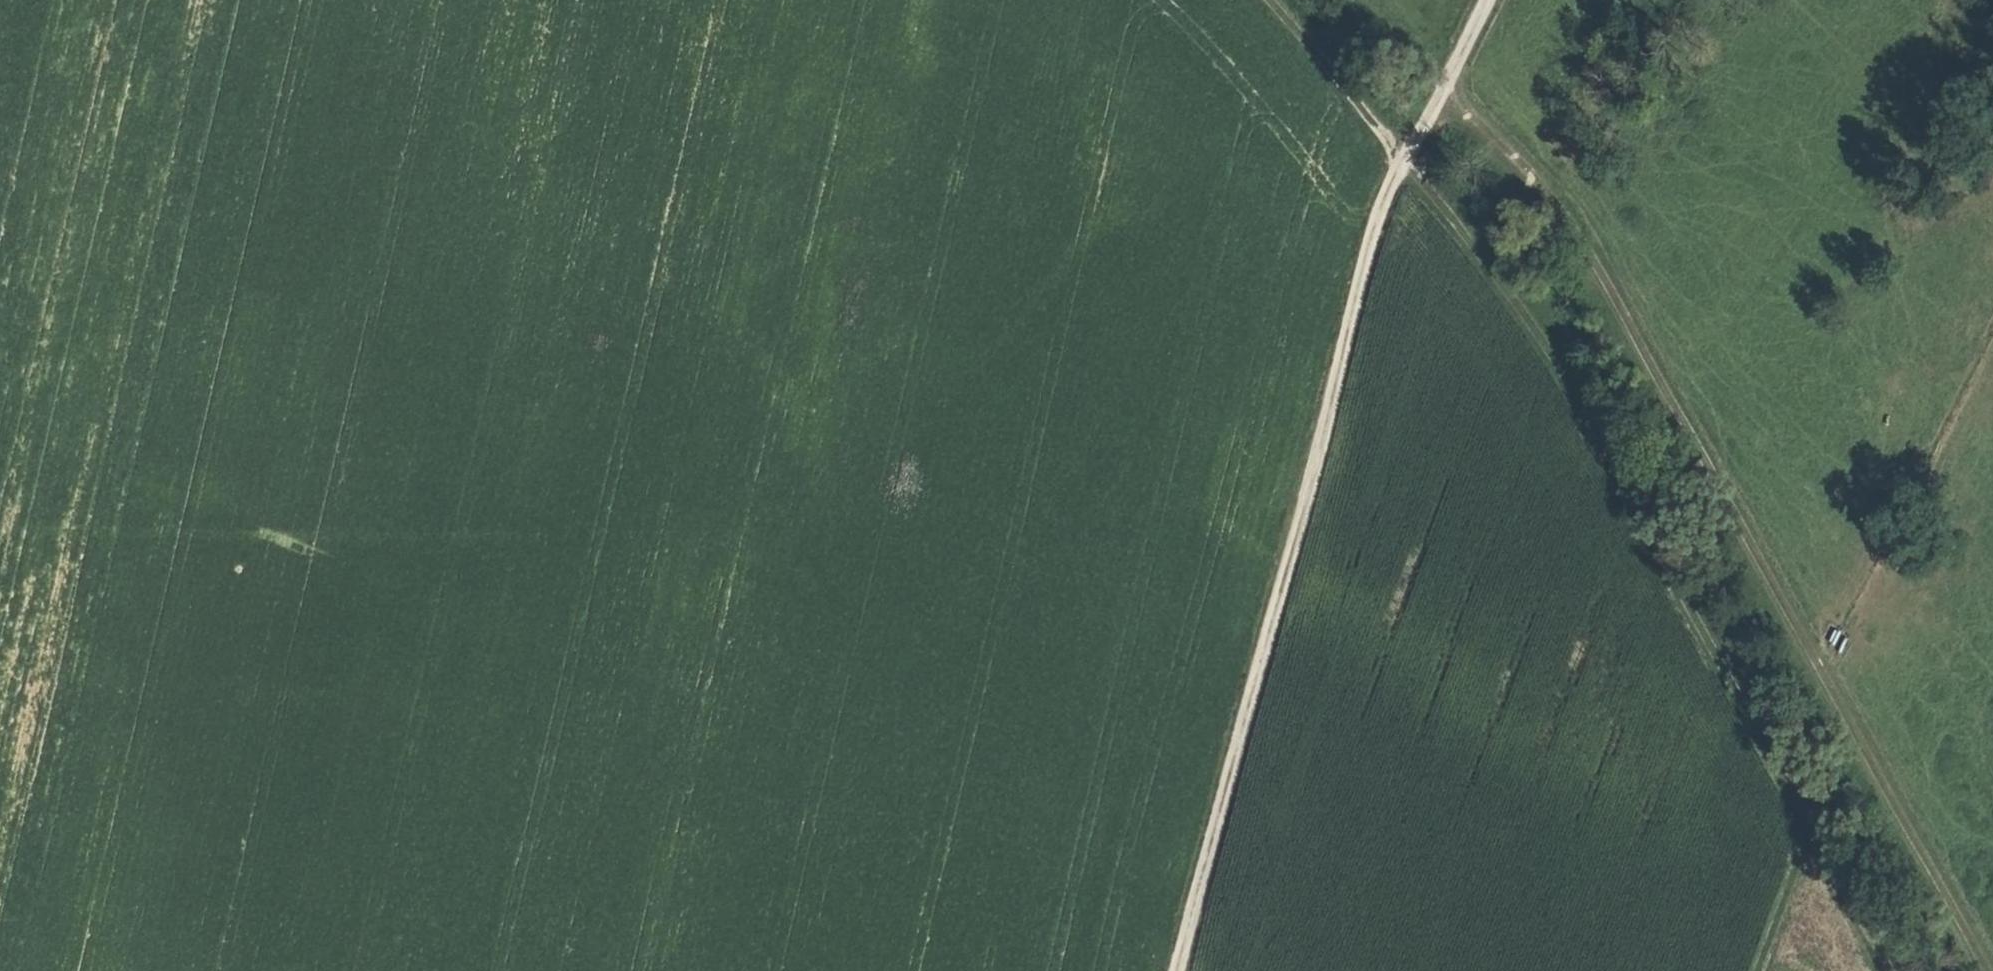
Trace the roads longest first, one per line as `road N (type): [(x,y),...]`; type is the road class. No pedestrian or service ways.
road 1 (track): [(1442,88),(1584,256),(1982,970)]
road 2 (track): [(1181,970),(1390,193),(1488,0)]

